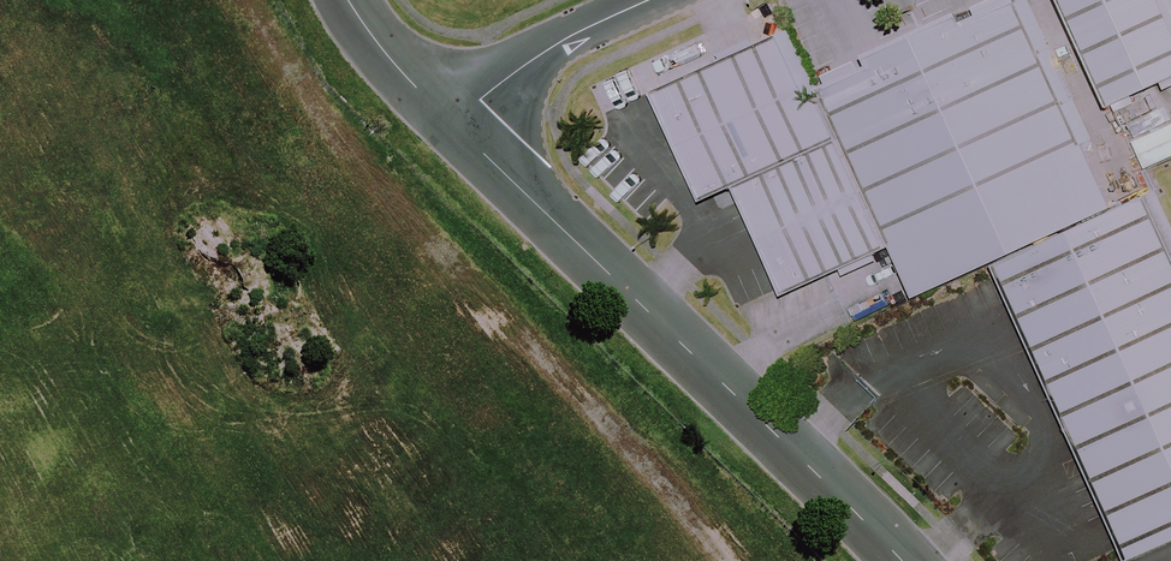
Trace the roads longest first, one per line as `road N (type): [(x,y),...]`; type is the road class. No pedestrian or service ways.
road 1 (tertiary): [(903,560),(453,123)]
road 2 (unclassified): [(649,0),(559,42),(453,123)]
road 3 (tertiary): [(453,123),(396,67),(349,0)]

